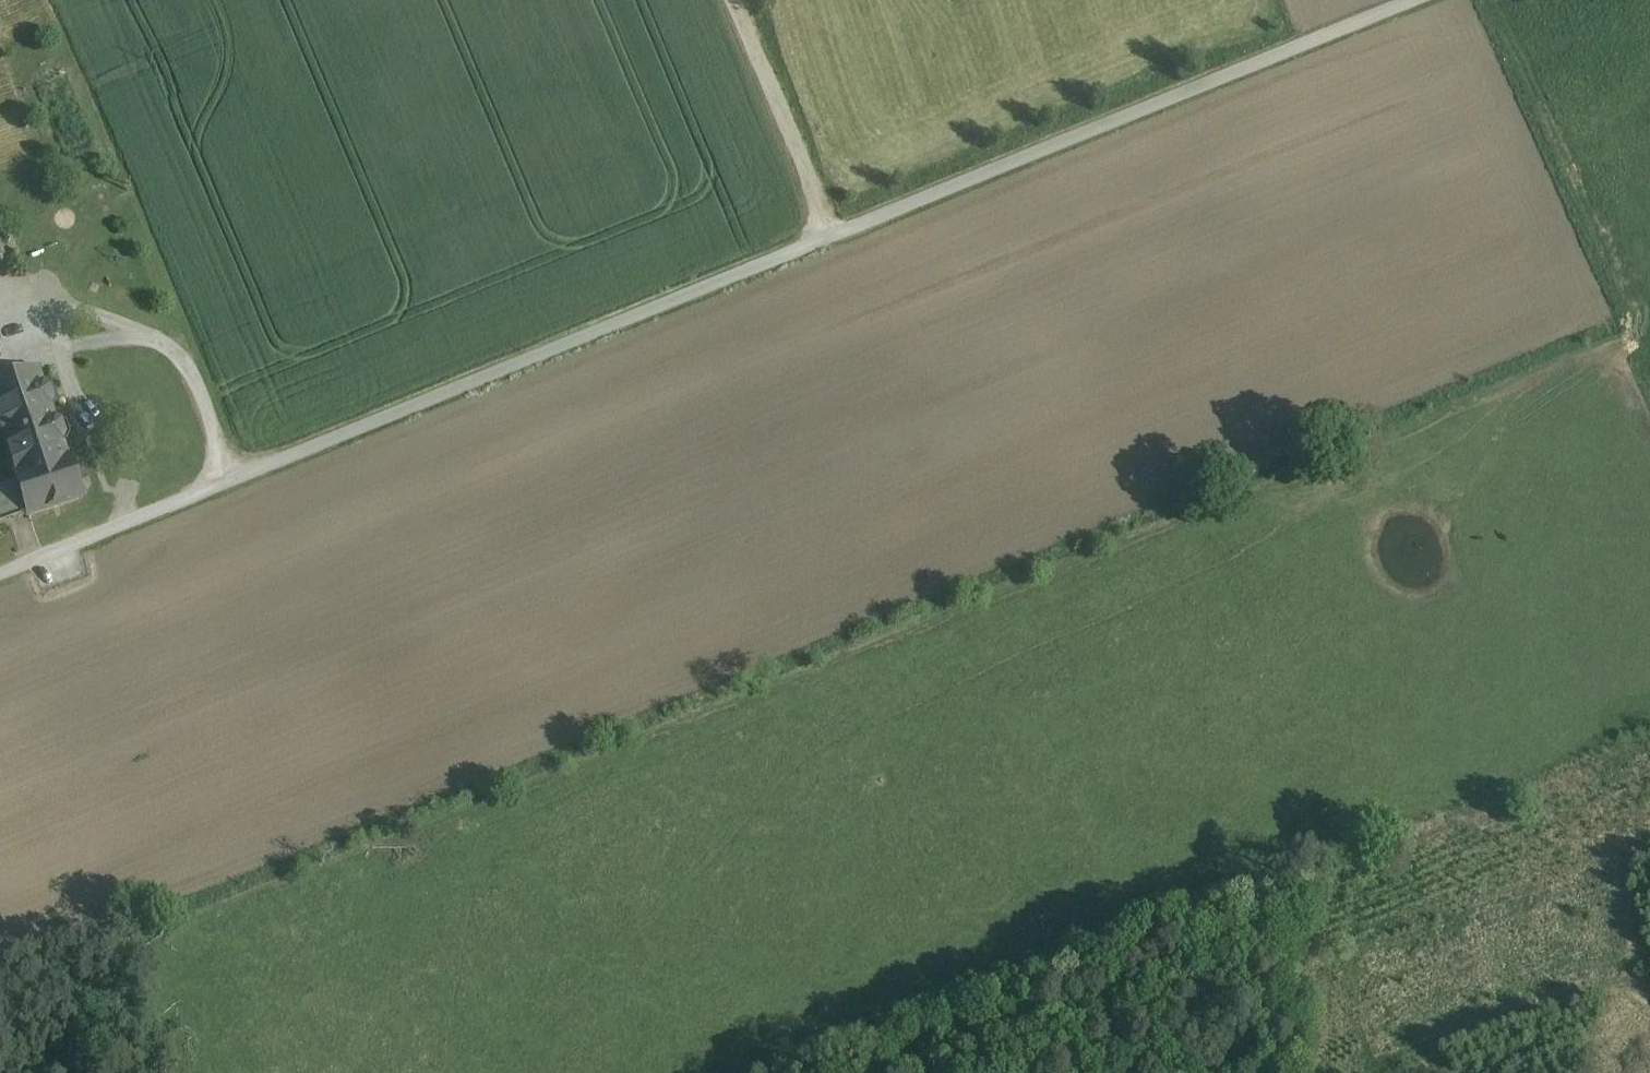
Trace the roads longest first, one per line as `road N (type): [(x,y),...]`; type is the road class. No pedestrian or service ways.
road 1 (unclassified): [(1419,0),(0,572)]
road 2 (track): [(735,0),(833,236)]

